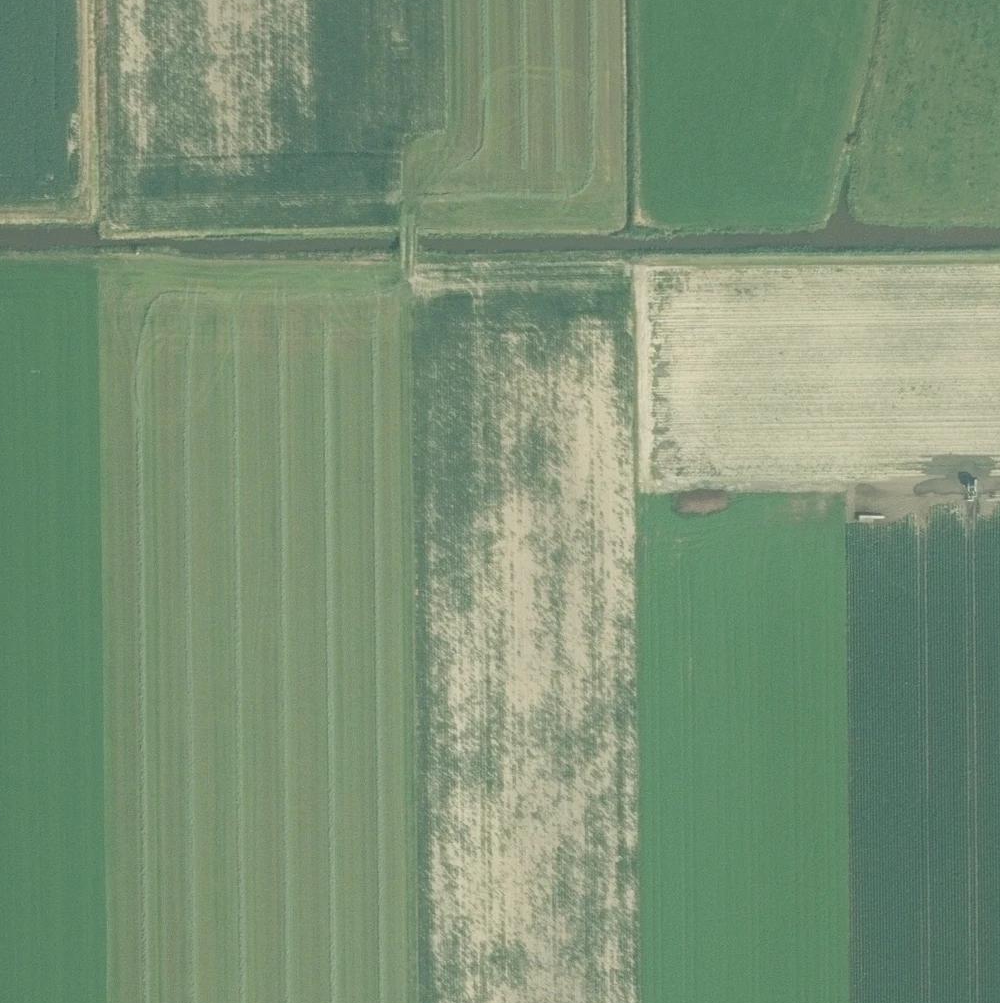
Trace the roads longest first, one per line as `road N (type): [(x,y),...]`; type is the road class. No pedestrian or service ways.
road 1 (track): [(435,1002),(415,238)]

